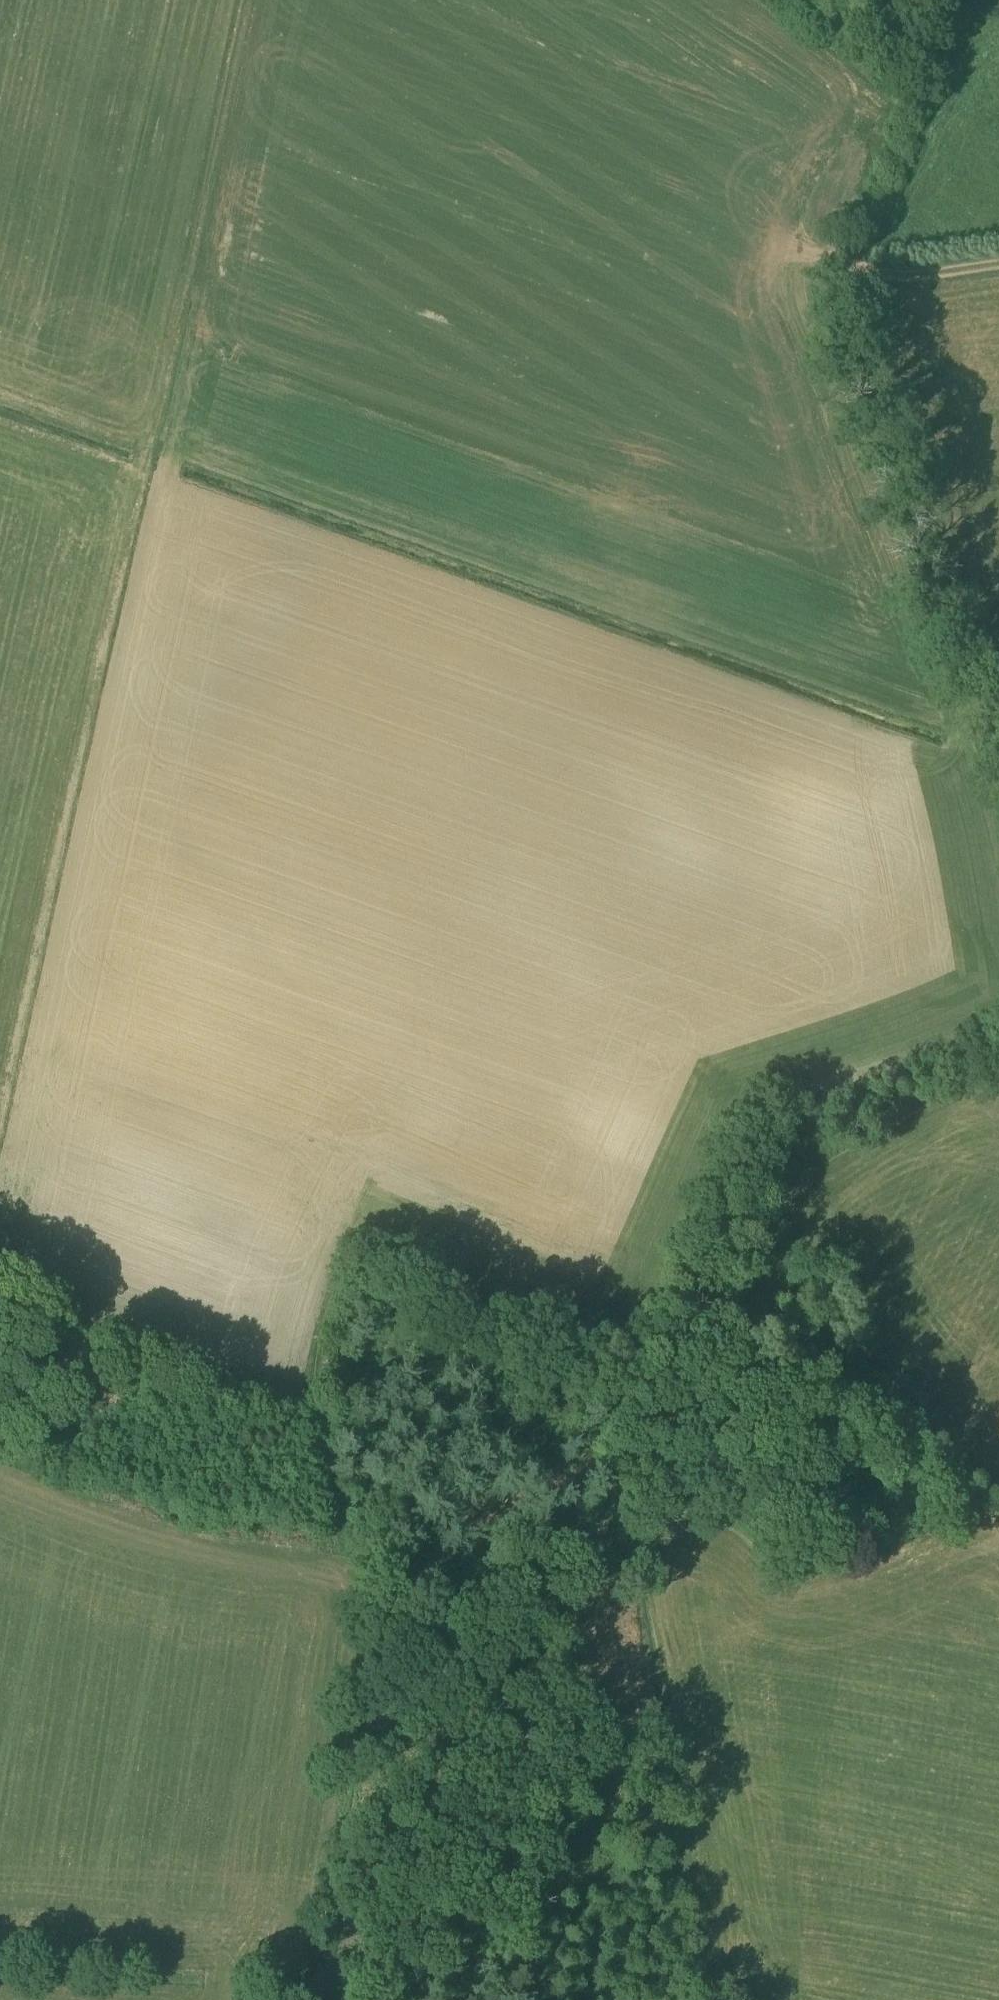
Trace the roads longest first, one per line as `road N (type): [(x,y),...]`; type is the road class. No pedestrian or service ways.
road 1 (track): [(664,1748),(561,1755),(496,1745),(462,1722),(334,1570)]

